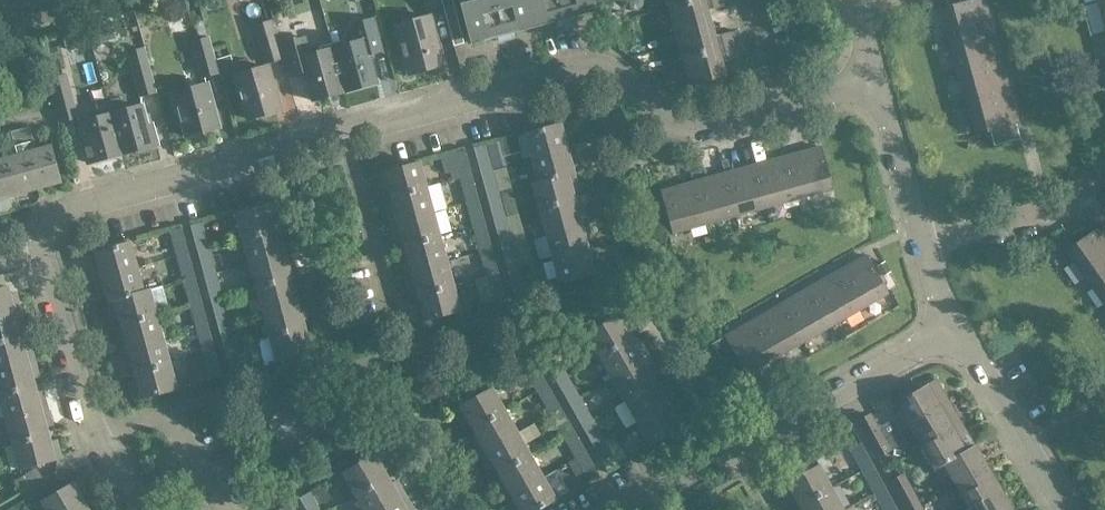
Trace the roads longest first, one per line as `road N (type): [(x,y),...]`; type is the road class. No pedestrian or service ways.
road 1 (residential): [(344,128),(590,64),(685,124),(770,106)]
road 2 (residential): [(44,245),(51,222),(75,206),(344,128)]
road 3 (residential): [(131,509),(91,434),(44,245)]
road 4 (residential): [(740,453),(955,327)]
road 5 (residential): [(1064,509),(955,327)]
road 6 (residential): [(920,248),(1050,207),(1104,174)]
road 7 (residential): [(395,319),(344,128)]
road 8 (residential): [(920,248),(872,78)]

